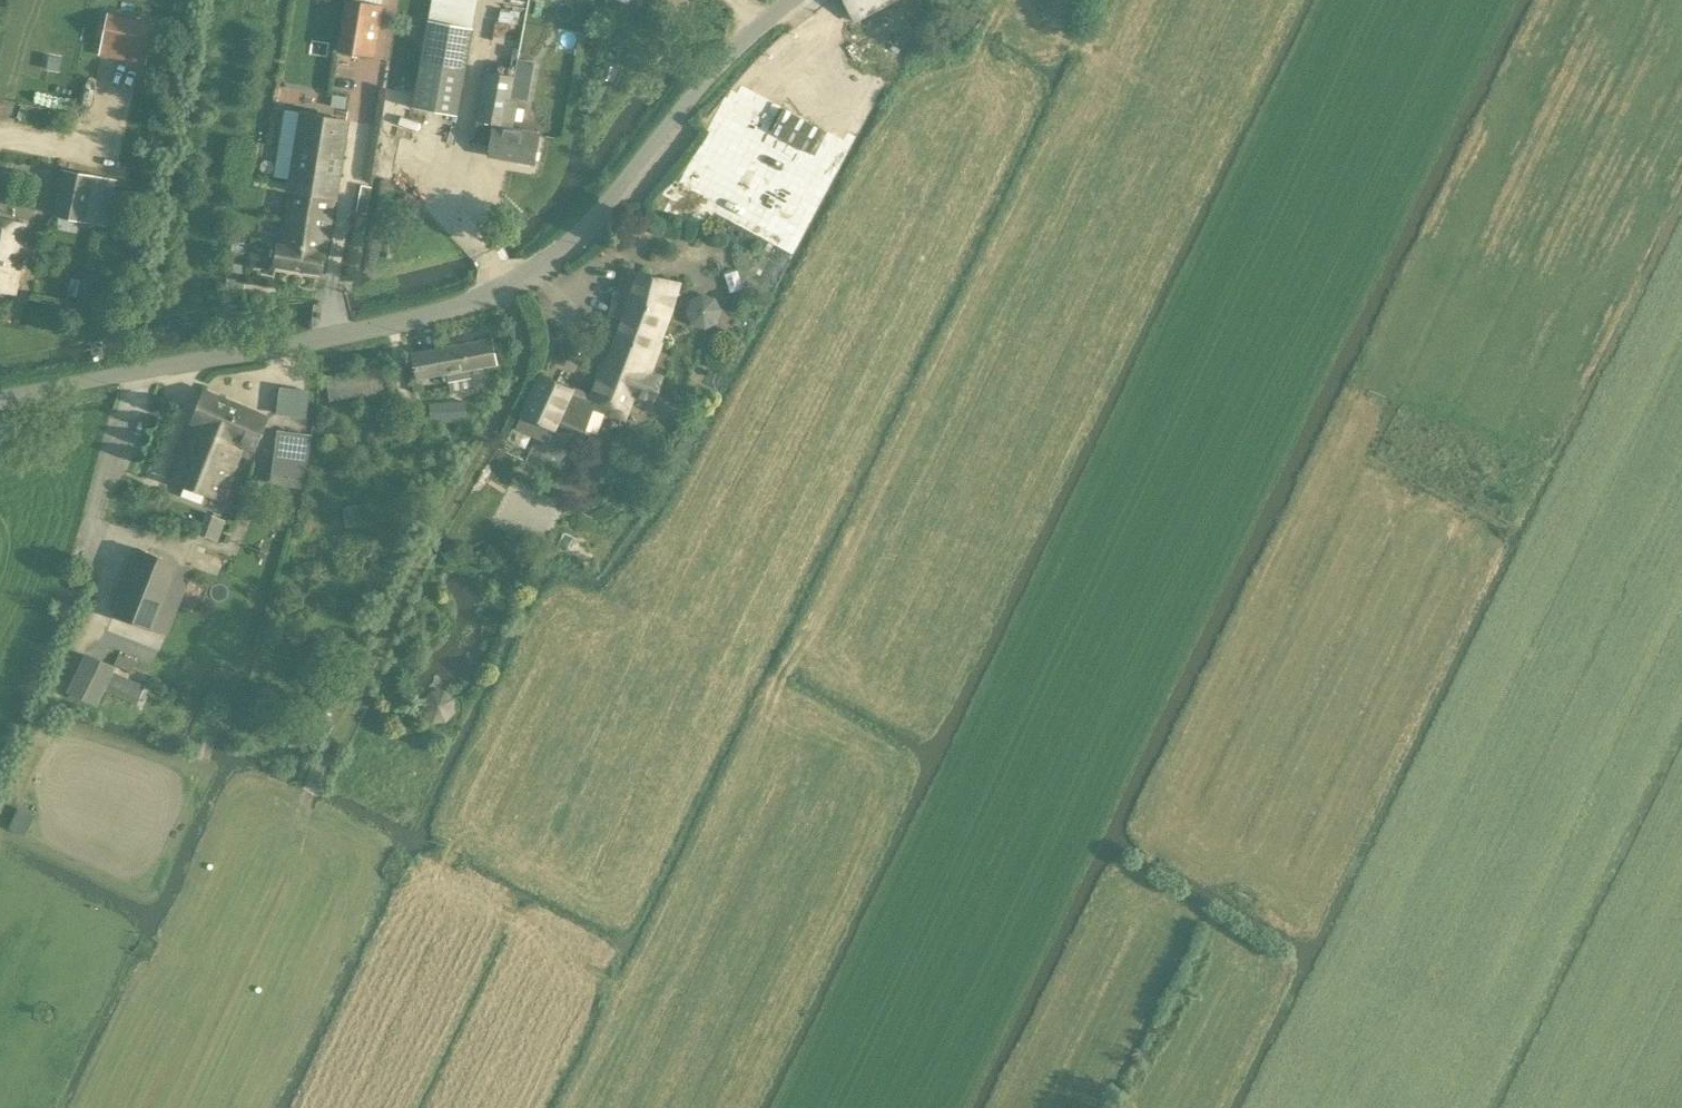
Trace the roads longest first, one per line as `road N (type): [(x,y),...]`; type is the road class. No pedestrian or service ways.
road 1 (unclassified): [(0,393),(338,329),(466,295),(531,266),(594,218),(743,41),(790,0)]

